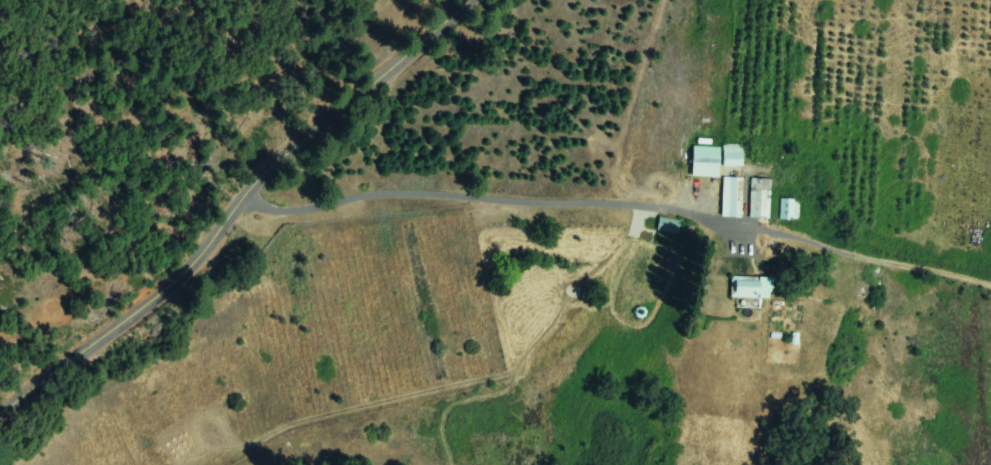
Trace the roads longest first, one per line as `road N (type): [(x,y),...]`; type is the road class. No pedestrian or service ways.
road 1 (tertiary): [(469,0),(276,164),(143,306),(0,414)]
road 2 (residential): [(617,193),(347,204),(270,219),(199,253)]
road 3 (residential): [(990,274),(703,220),(617,193)]

